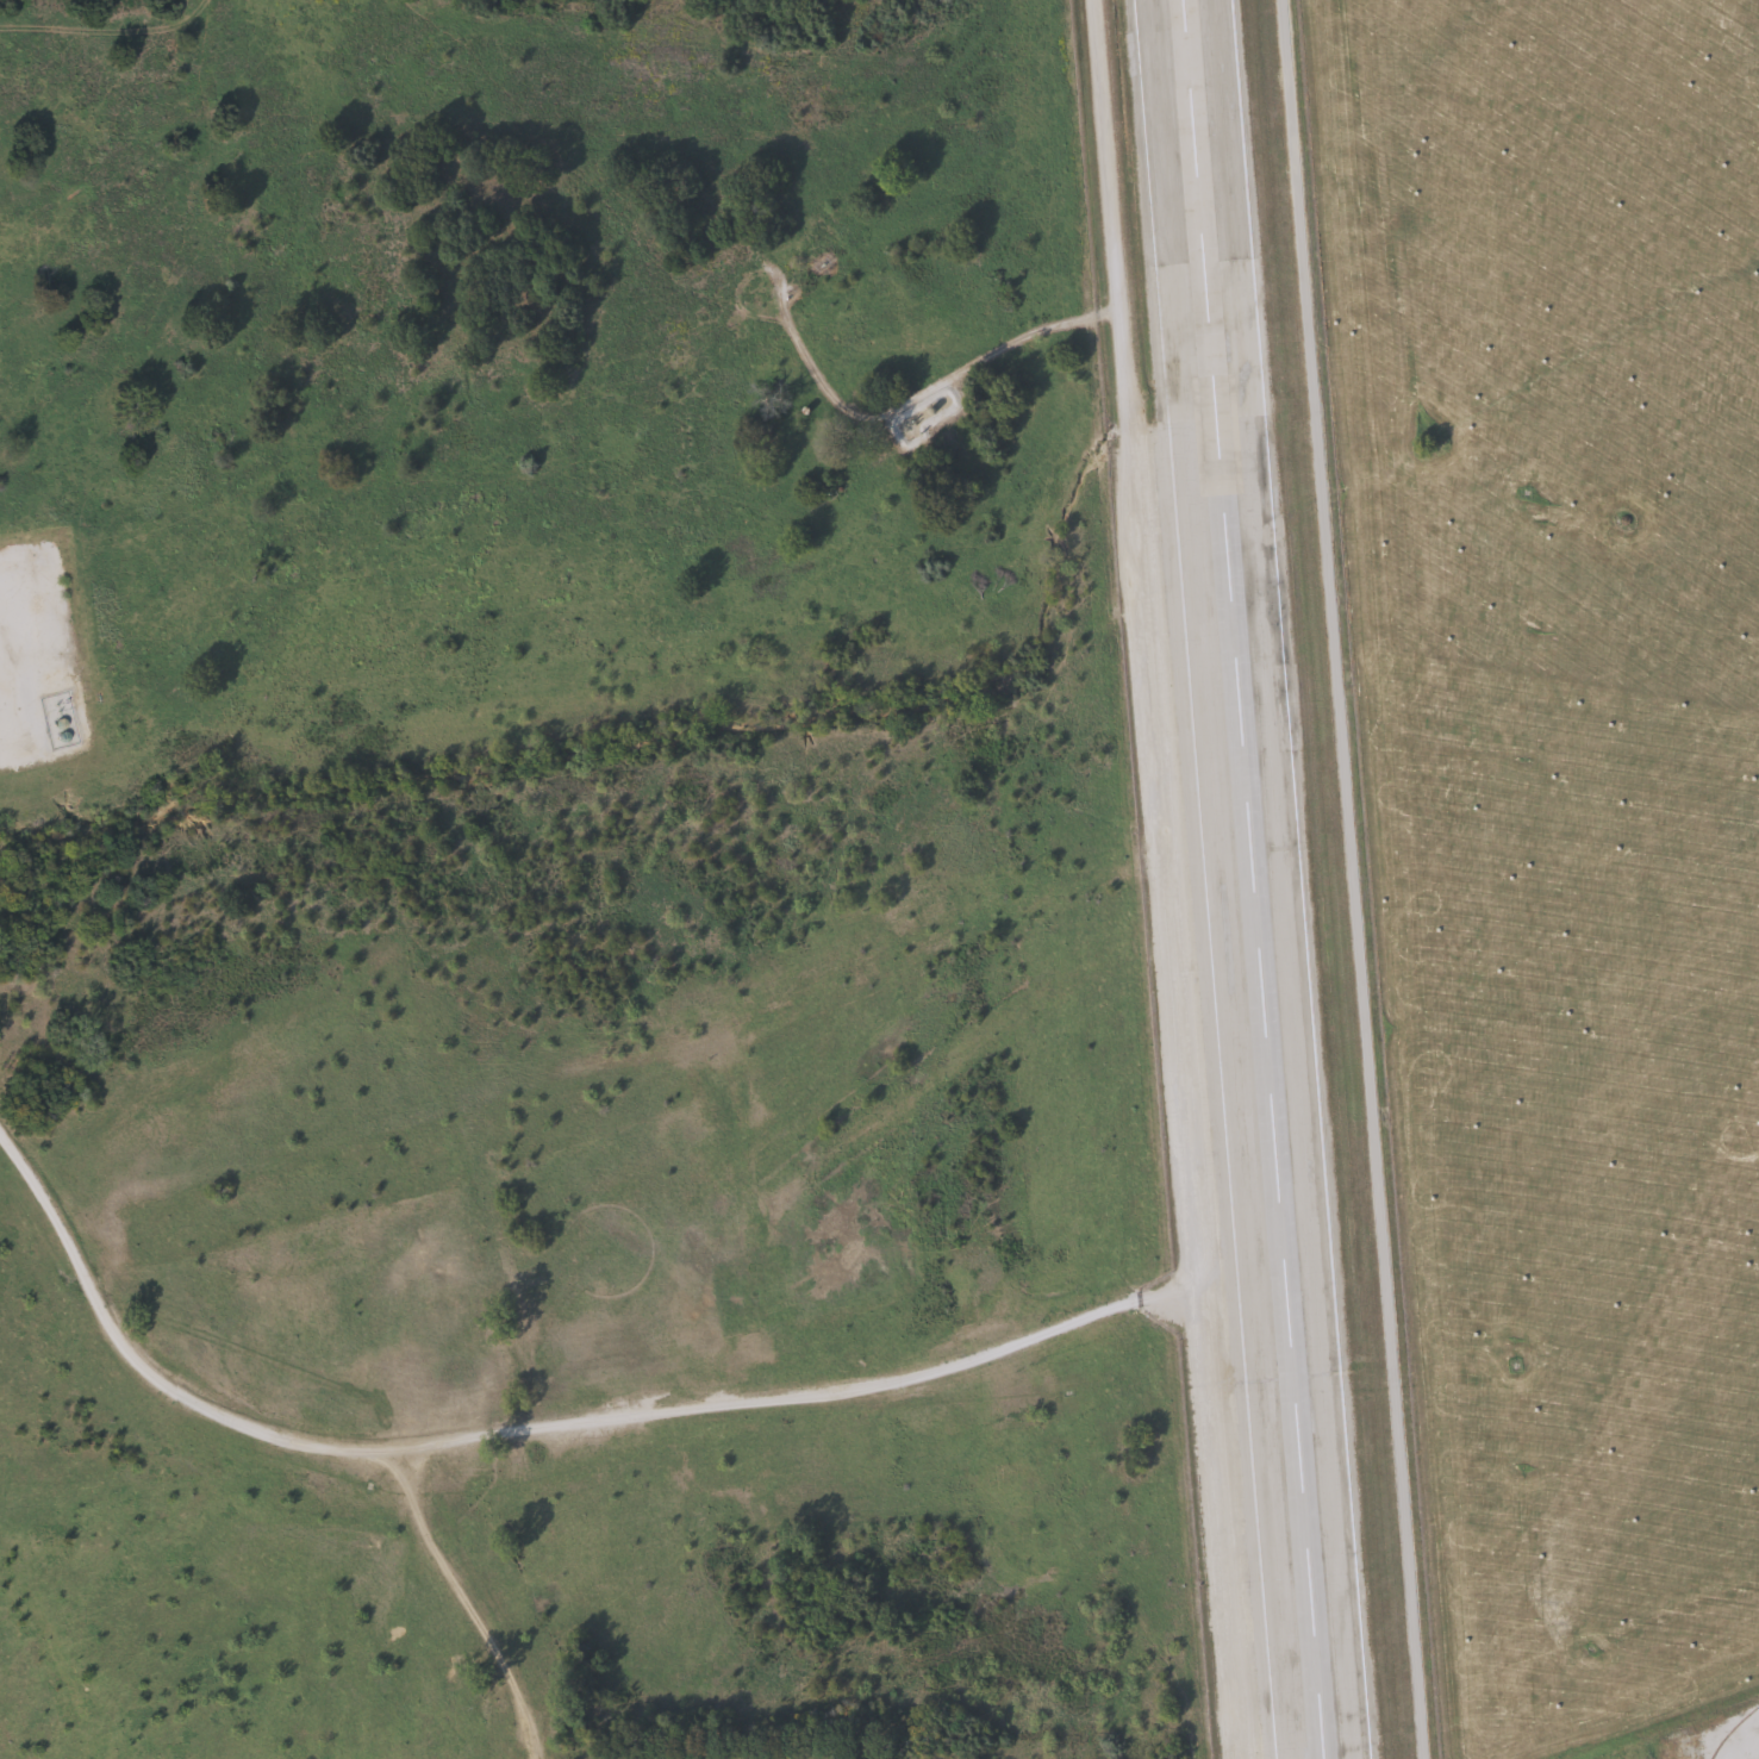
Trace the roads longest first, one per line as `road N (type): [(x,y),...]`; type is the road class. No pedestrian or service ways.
road 1 (track): [(0,1133),(60,1223),(101,1320),(132,1358),(205,1410),(316,1446),(436,1445),(865,1387),(1166,1296)]
road 2 (track): [(1090,0),(1190,1259),(1189,1277),(1166,1296)]
road 3 (track): [(1166,1296),(1198,1343),(1232,1758)]
road 4 (track): [(358,1451),(399,1482),(550,1758)]

